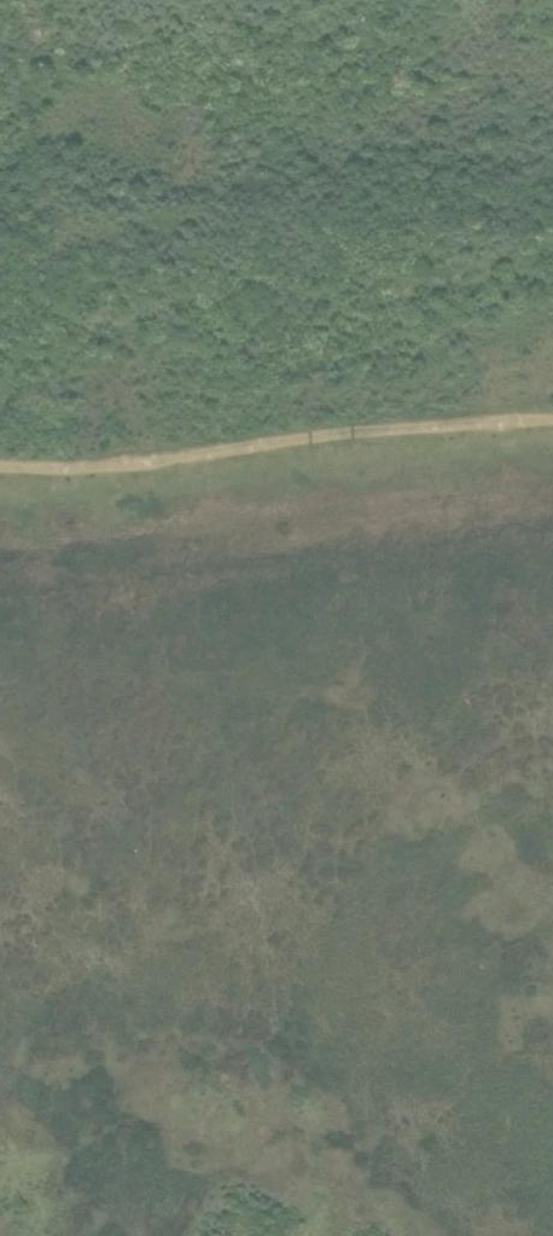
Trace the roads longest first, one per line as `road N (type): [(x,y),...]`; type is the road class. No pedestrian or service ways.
road 1 (track): [(0,465),(552,419)]

